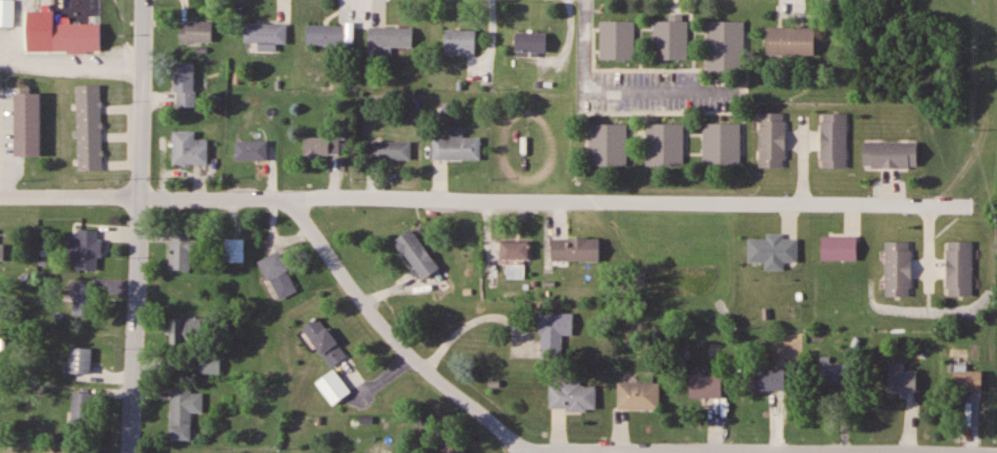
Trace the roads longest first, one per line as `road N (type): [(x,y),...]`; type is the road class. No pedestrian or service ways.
road 1 (residential): [(972,200),(0,193)]
road 2 (residential): [(132,452),(145,196),(143,0)]
road 3 (residential): [(521,452),(389,338),(344,282),(300,191)]
road 4 (residential): [(559,452),(898,452)]

